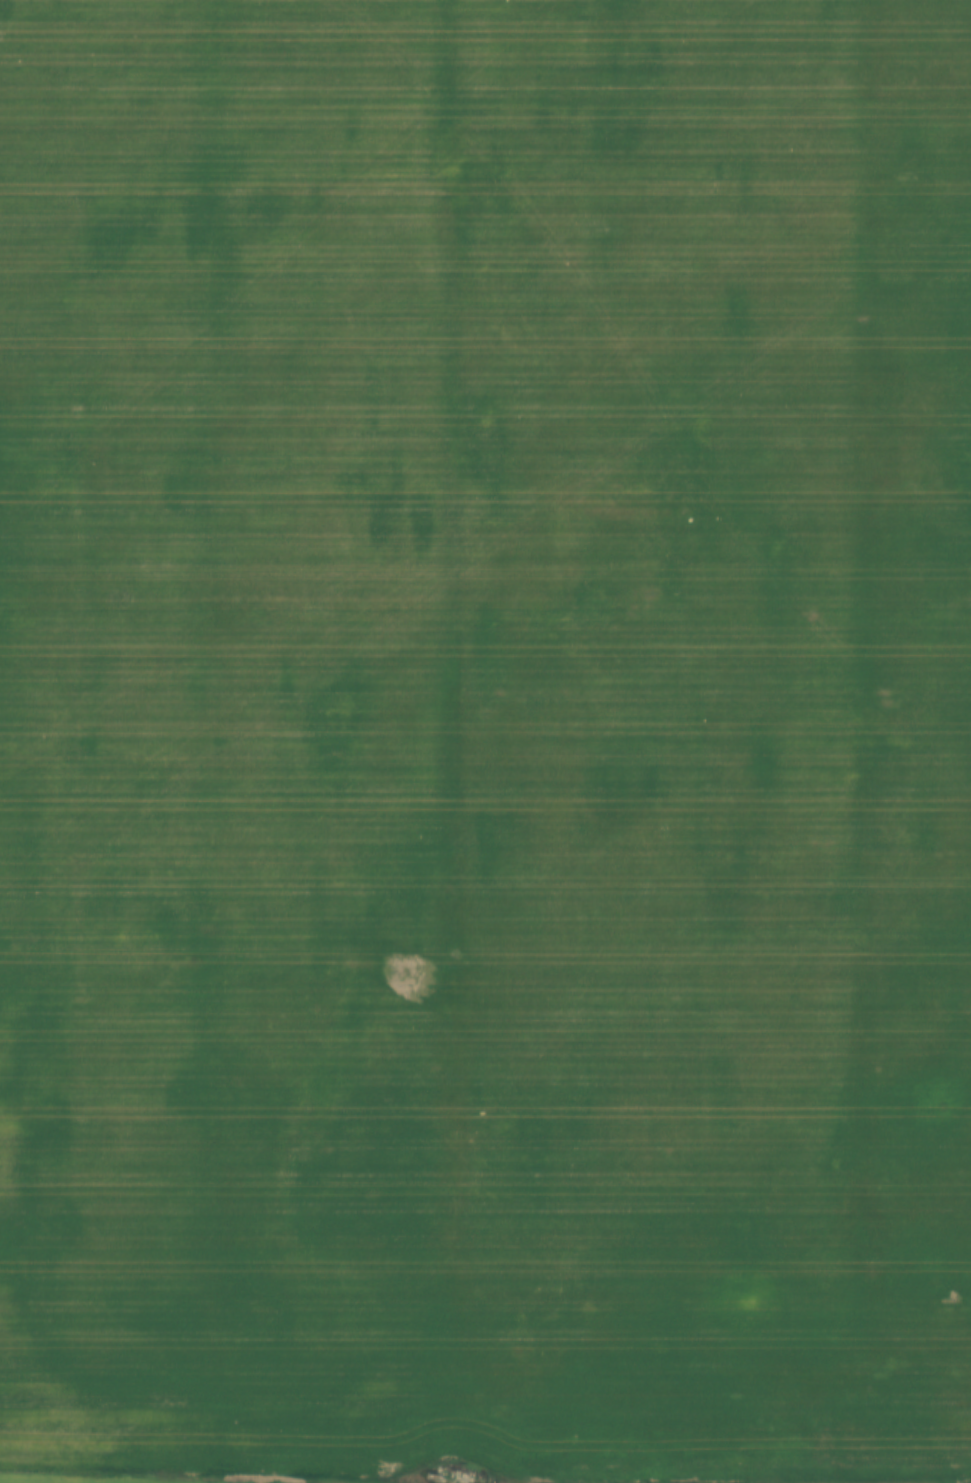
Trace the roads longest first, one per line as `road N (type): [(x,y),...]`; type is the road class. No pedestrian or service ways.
road 1 (track): [(0,1471),(362,1482)]

